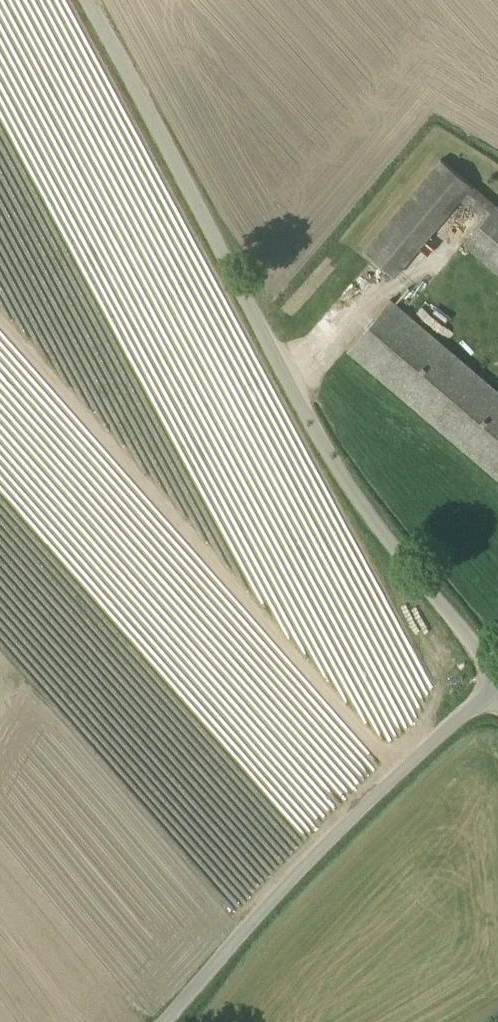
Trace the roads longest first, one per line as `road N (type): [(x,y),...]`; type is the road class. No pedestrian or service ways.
road 1 (unclassified): [(86,0),(310,423),(376,525),(497,685)]
road 2 (unclassified): [(167,1021),(303,868),(497,687)]

